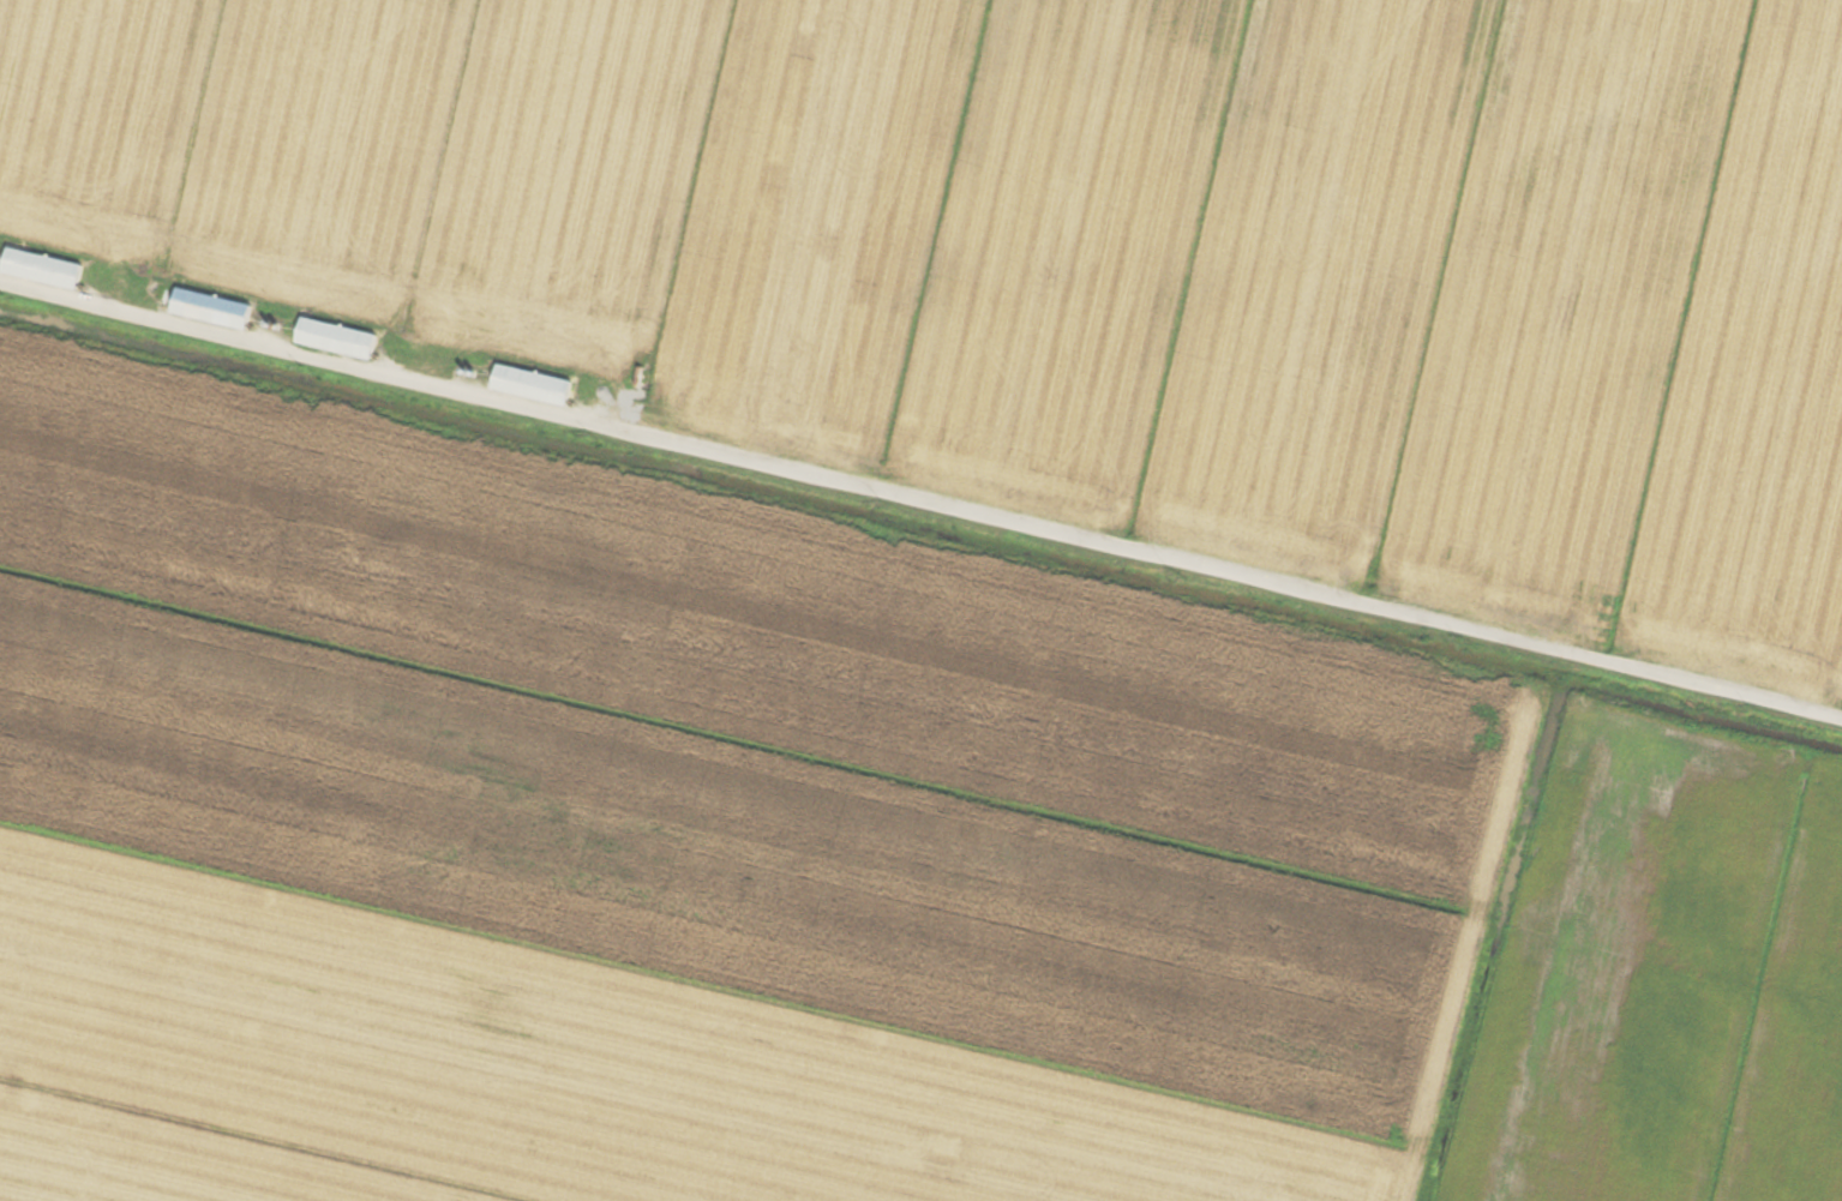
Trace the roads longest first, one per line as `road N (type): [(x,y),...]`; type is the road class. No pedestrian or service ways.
road 1 (track): [(1841,713),(0,281)]

